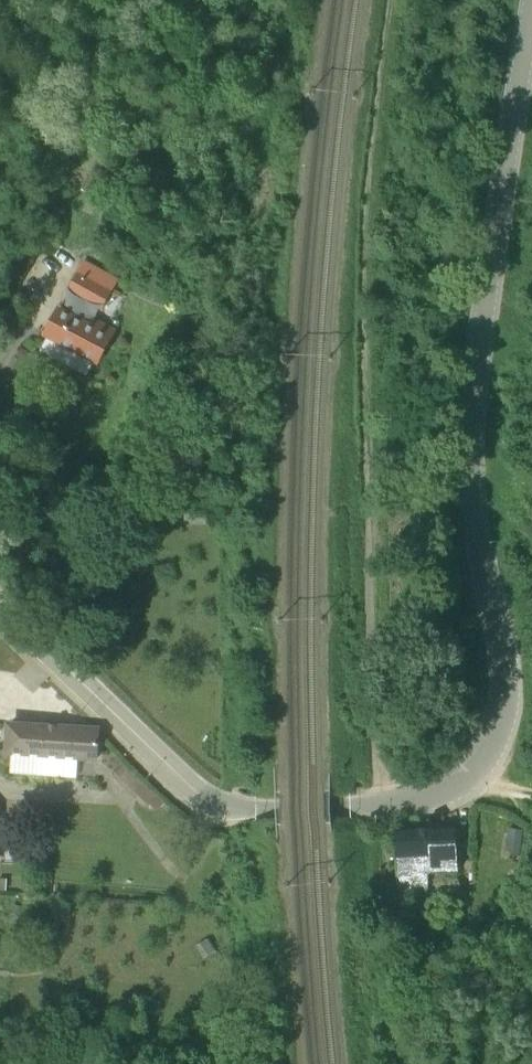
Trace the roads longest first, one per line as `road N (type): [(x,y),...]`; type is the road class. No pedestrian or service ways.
road 1 (secondary): [(0,609),(220,808),(433,795),(483,770),(509,708),(509,655),(474,513),(474,439),(531,7)]
road 2 (track): [(392,0),(364,231),(371,726),(380,800)]

